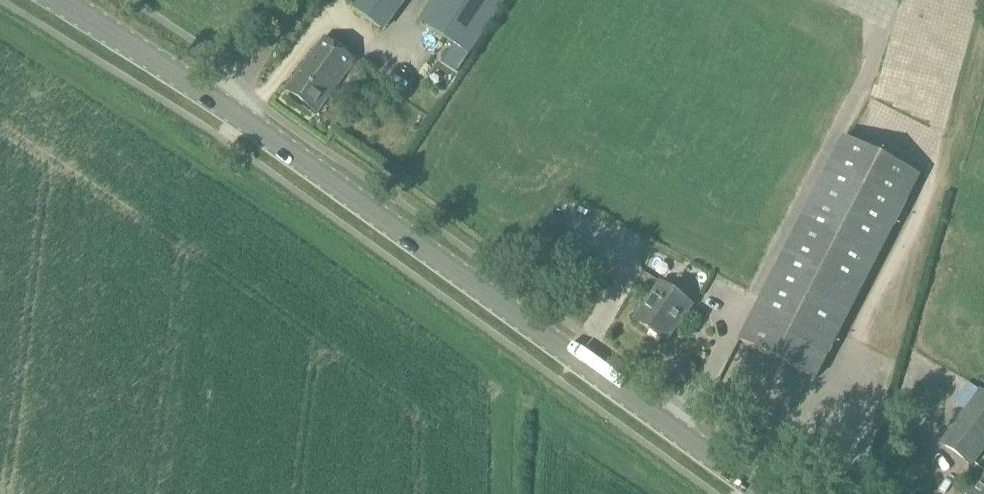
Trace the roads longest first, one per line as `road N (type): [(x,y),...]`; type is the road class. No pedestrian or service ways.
road 1 (secondary): [(765,493),(225,109)]
road 2 (secondary): [(225,109),(61,0)]
road 3 (unclassified): [(225,109),(296,0)]

